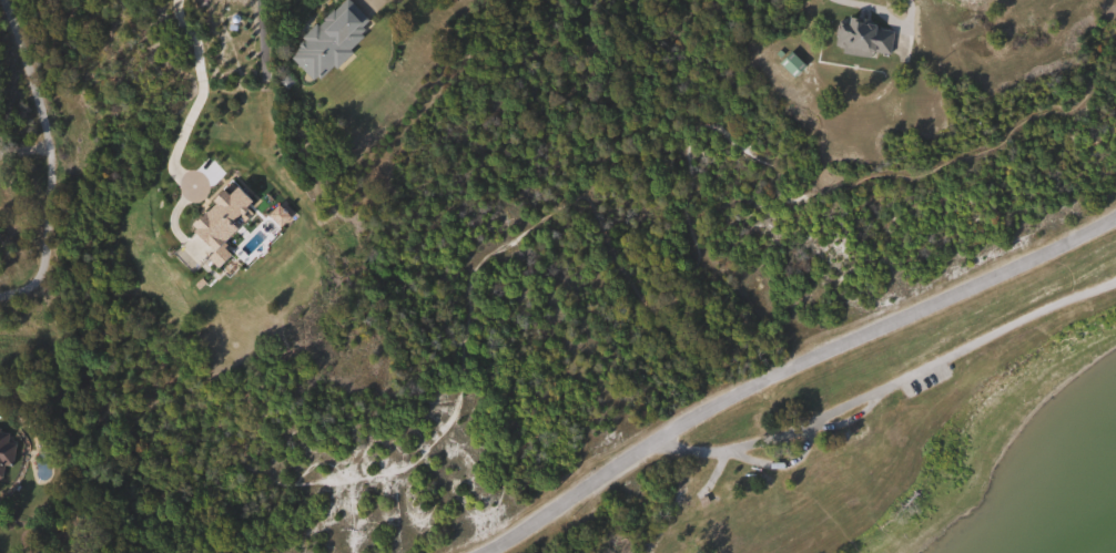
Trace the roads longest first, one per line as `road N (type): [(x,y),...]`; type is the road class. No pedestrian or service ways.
road 1 (residential): [(1,0),(35,95),(49,171),(37,275),(0,294)]

